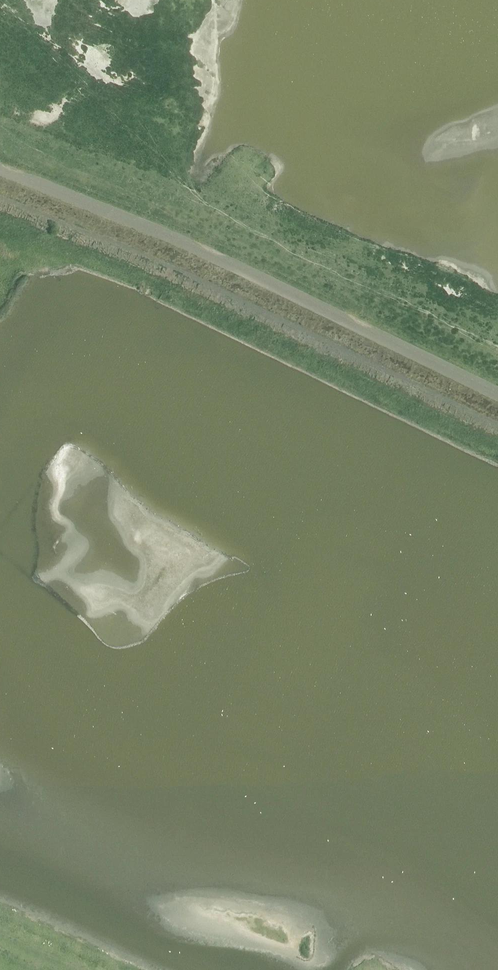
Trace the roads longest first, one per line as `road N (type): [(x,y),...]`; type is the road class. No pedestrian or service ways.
road 1 (unclassified): [(497,395),(194,247),(0,170)]

